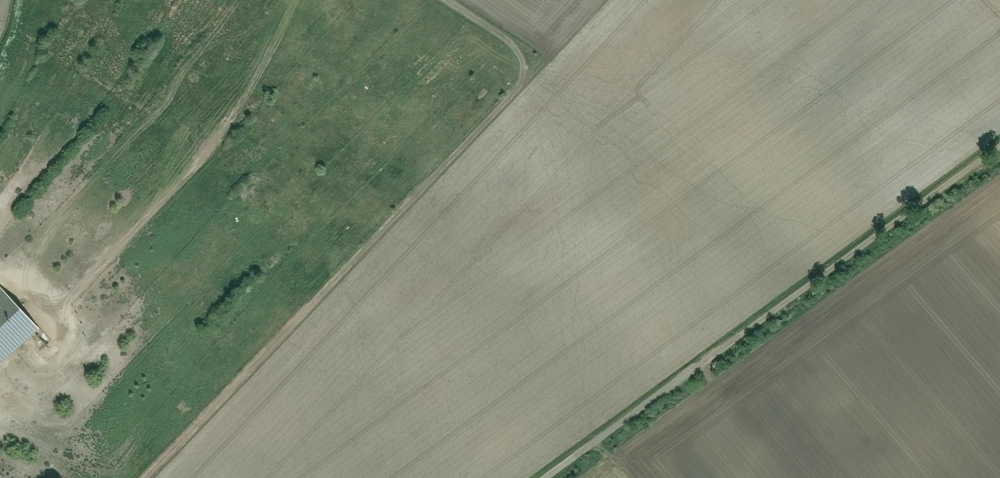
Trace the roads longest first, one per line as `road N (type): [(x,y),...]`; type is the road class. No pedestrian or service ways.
road 1 (unclassified): [(547,477),(999,147)]

